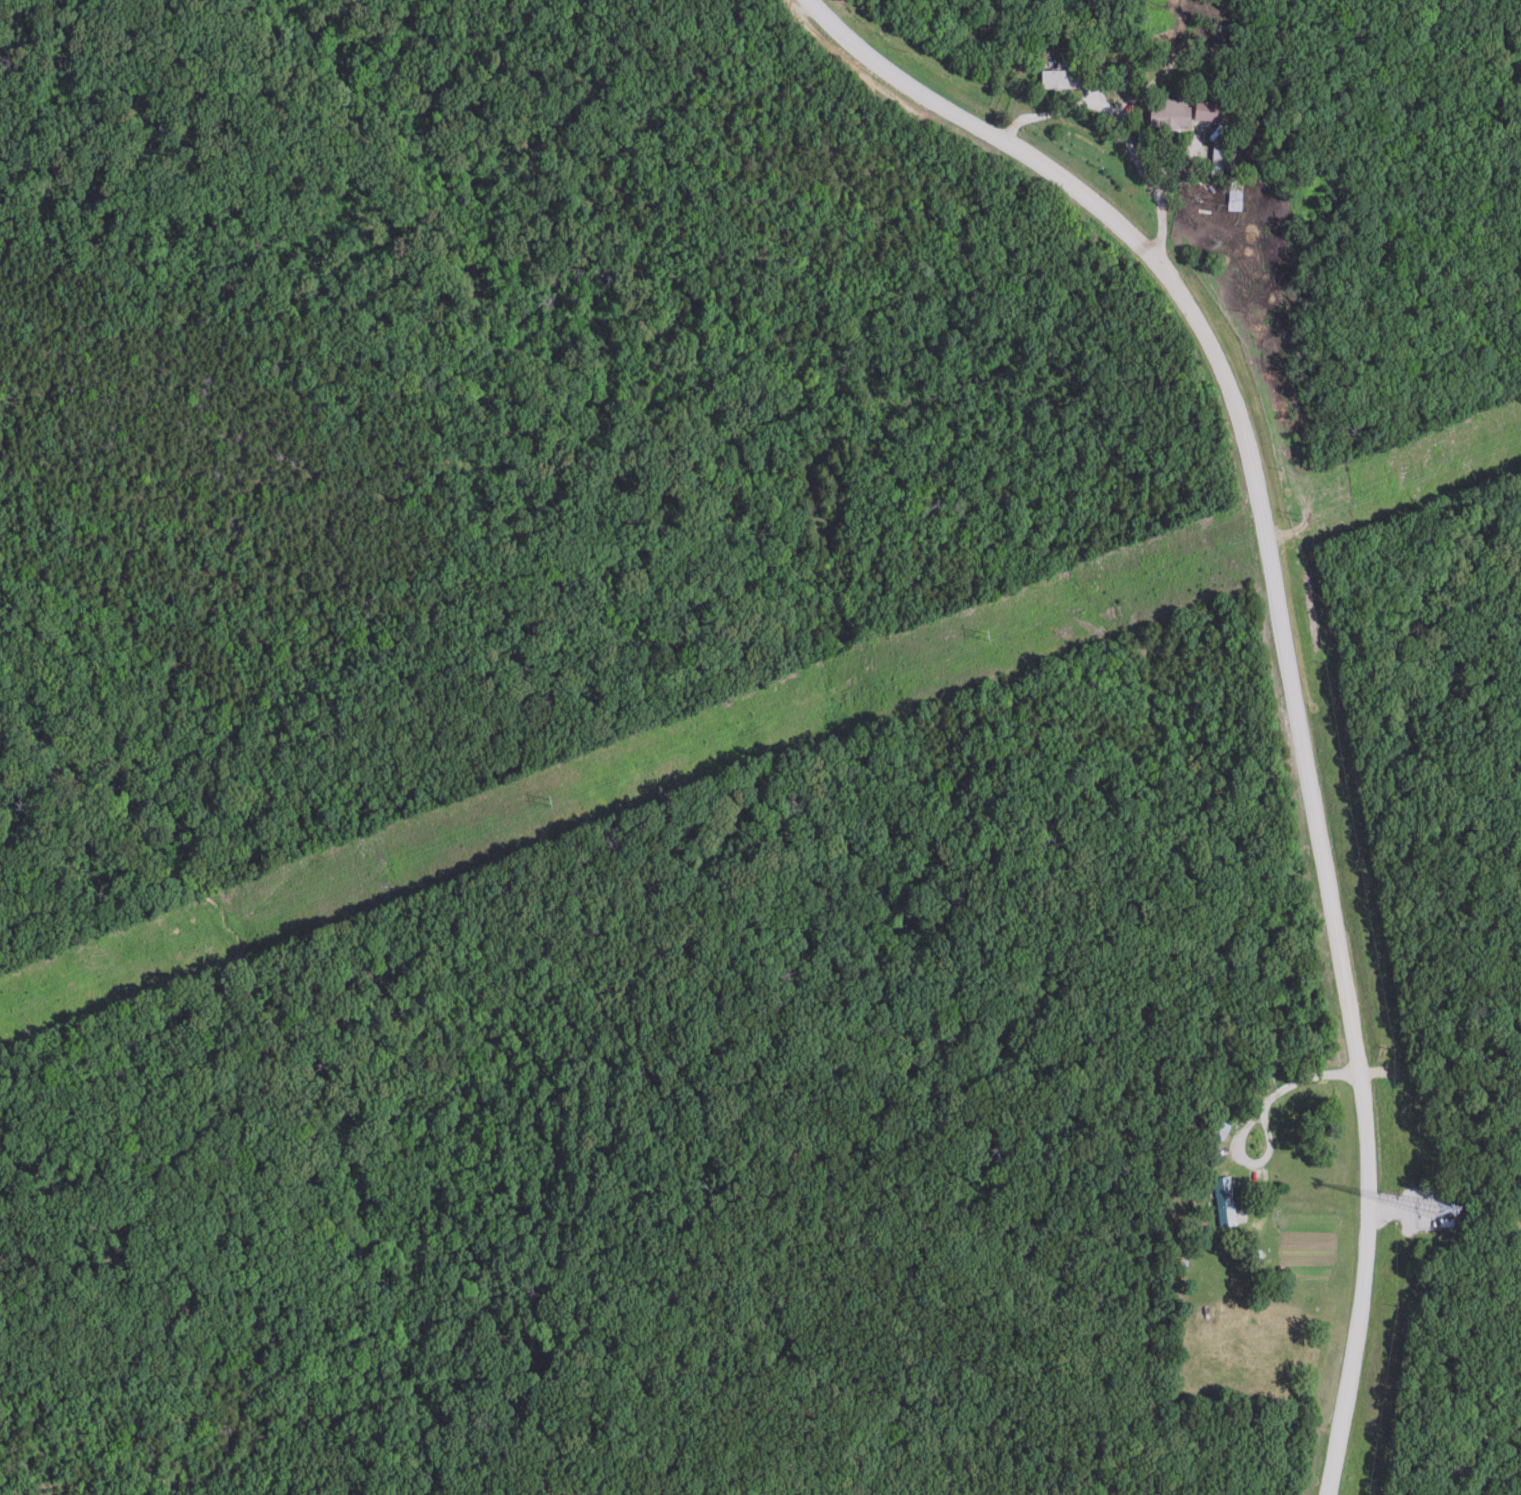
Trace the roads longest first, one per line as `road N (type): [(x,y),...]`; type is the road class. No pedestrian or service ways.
road 1 (residential): [(1327,1494),(1359,1332),(1368,1117),(1253,466),(1215,353),(1177,283),(1117,218),(873,56),(813,0)]
road 2 (residential): [(1002,138),(1059,114),(1126,125),(1148,148),(1165,197),(1160,265)]

